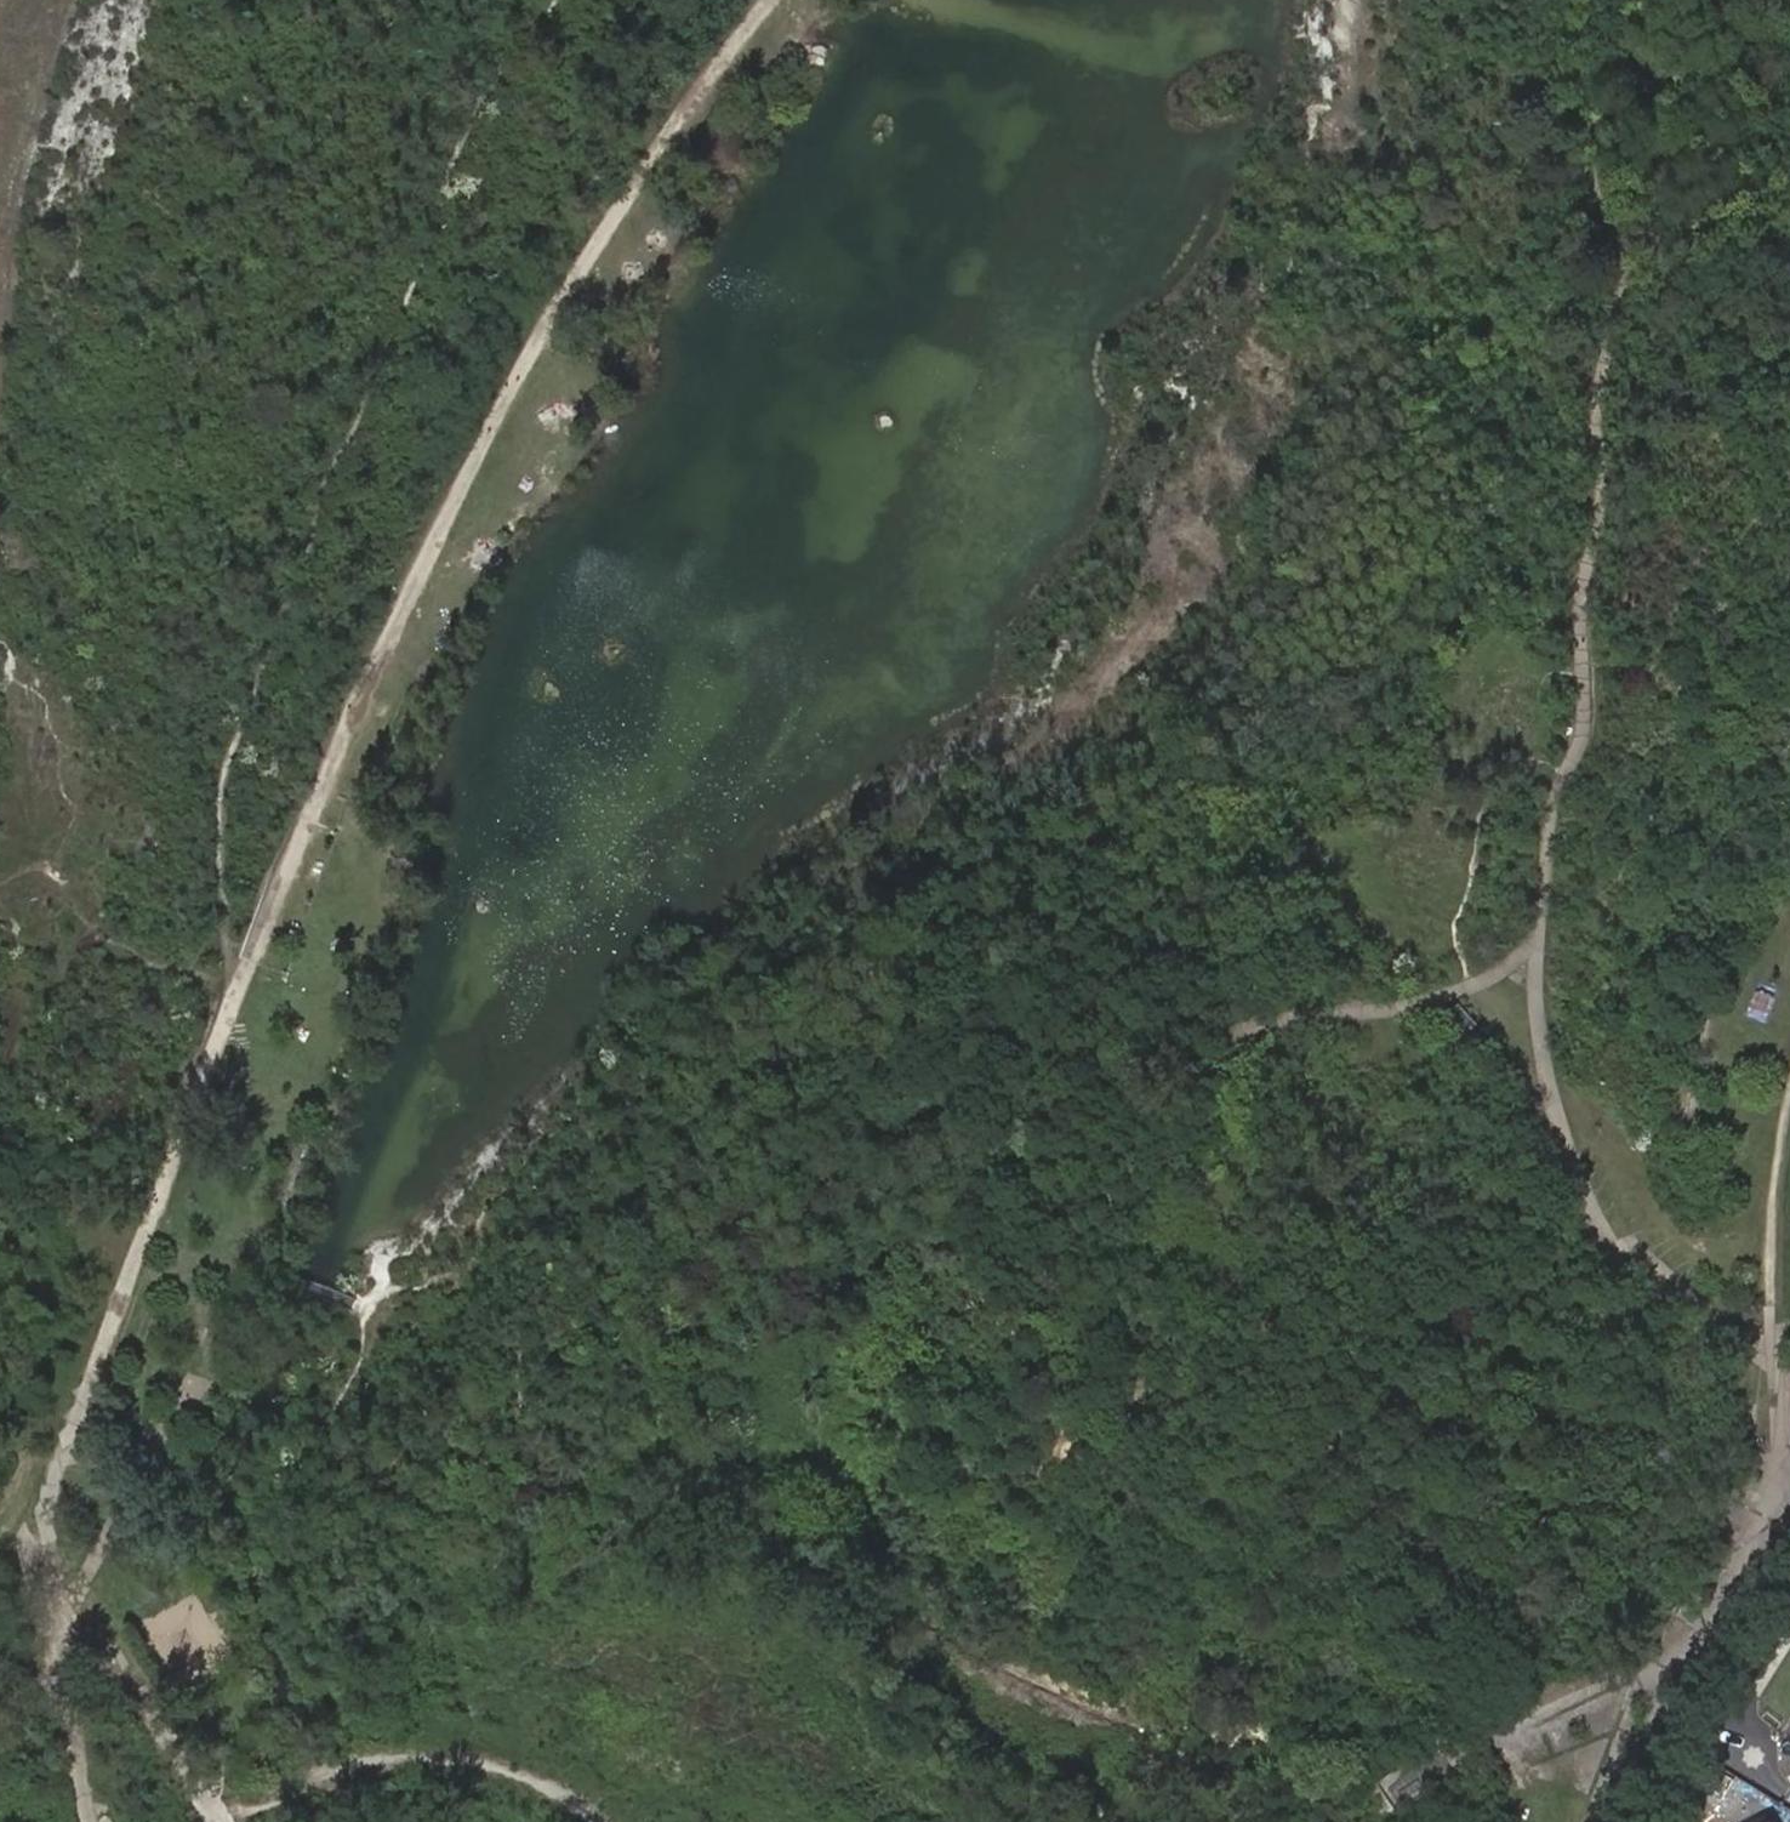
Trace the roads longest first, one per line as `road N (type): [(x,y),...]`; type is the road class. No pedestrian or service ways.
road 1 (track): [(769,0),(621,205),(514,389),(414,593),(278,891),(112,1285),(34,1537)]
road 2 (track): [(211,1821),(70,1612),(34,1537)]
road 3 (track): [(92,1821),(34,1537)]

